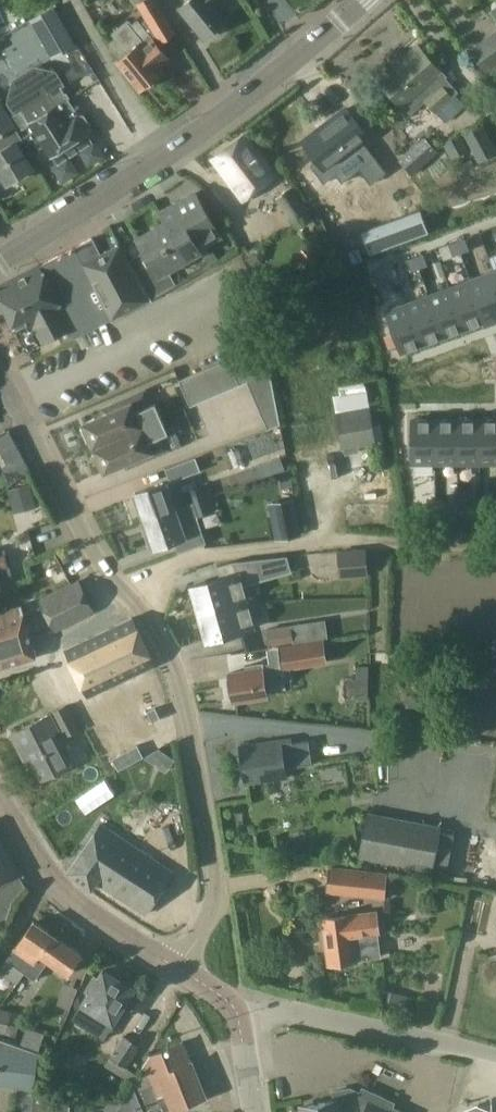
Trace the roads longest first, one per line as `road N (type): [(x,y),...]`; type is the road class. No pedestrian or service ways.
road 1 (tertiary): [(12,402),(98,562),(163,641),(179,685),(217,901),(176,968)]
road 2 (secondary): [(0,263),(238,109),(363,0)]
road 3 (residential): [(495,1061),(287,1010),(237,1016)]
road 4 (tertiary): [(0,803),(64,897),(176,968)]

